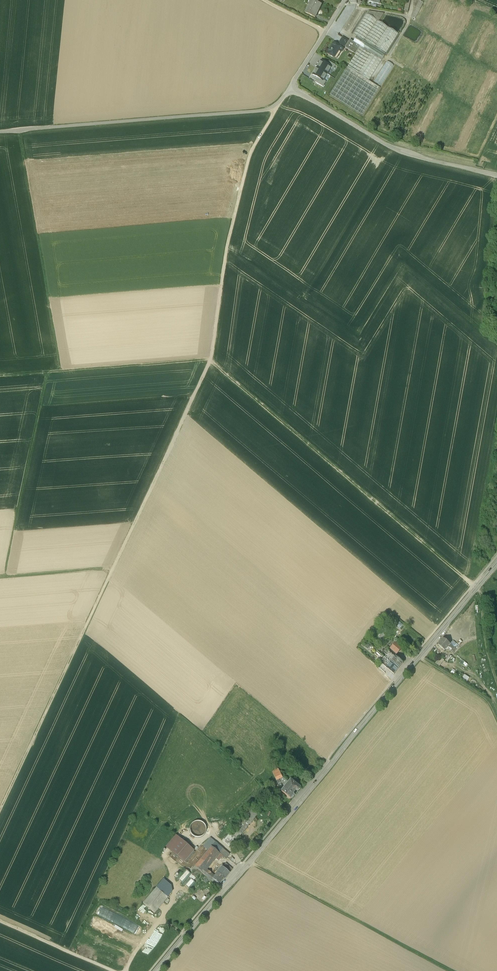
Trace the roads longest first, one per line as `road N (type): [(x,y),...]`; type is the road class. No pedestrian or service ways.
road 1 (track): [(0,810),(210,361),(249,154),(279,102)]
road 2 (track): [(0,380),(210,361),(476,588)]
road 3 (tertiary): [(496,563),(156,970)]
road 4 (unclassified): [(0,136),(190,120),(279,102)]
road 5 (track): [(64,374),(22,134)]
road 6 (track): [(463,970),(249,862)]
road 7 (unclassified): [(496,176),(391,147),(290,87)]
road 8 (track): [(51,377),(8,584)]
road 9 (track): [(0,922),(113,970)]

